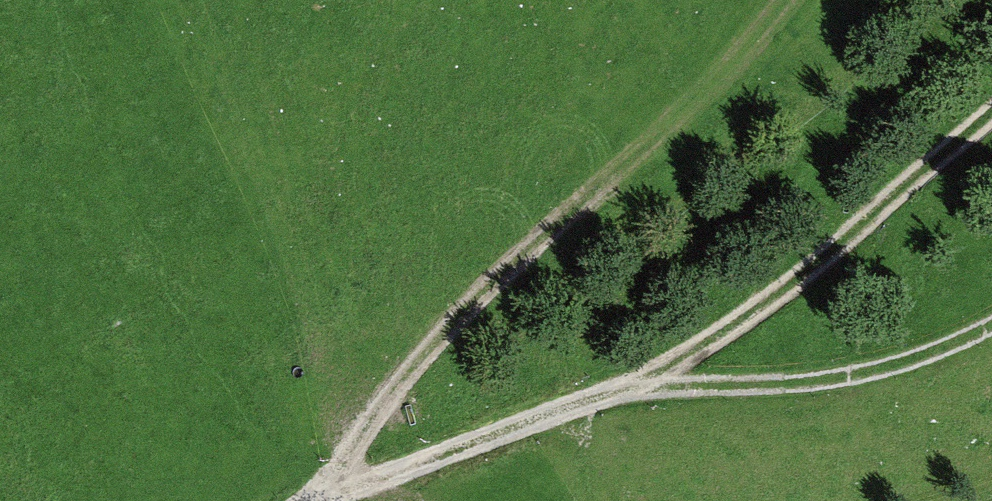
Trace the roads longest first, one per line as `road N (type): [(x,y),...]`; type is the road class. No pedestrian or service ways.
road 1 (track): [(314,500),(638,388),(799,384),(899,365),(991,319)]
road 2 (track): [(327,495),(355,437),(451,329),(577,202),(697,102),(788,0)]
road 3 (track): [(991,120),(638,388)]

